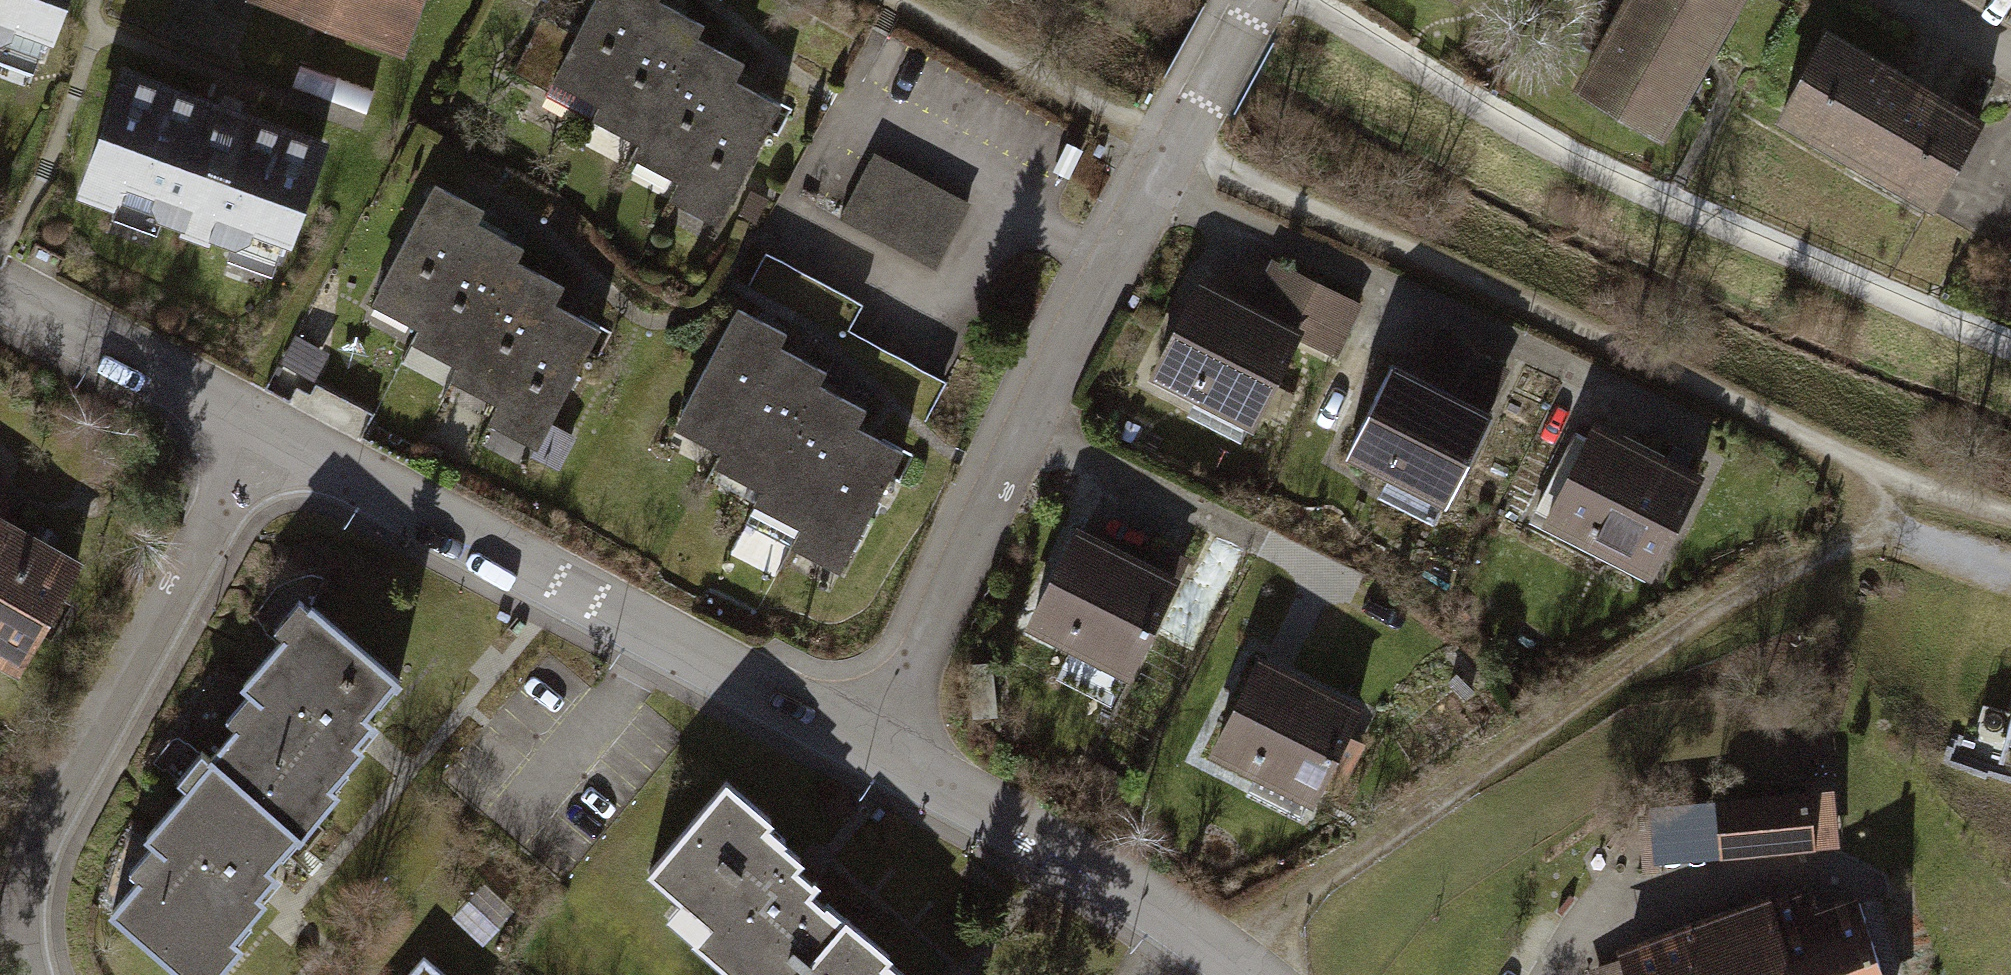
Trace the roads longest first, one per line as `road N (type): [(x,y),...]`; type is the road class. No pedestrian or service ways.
road 1 (track): [(2010,516),(1899,480),(1177,150)]
road 2 (residential): [(876,743),(1066,357),(1262,0)]
road 3 (track): [(1227,951),(1675,634),(1849,536),(1899,480)]
road 4 (residential): [(876,743),(263,425)]
road 5 (residential): [(263,425),(37,847),(22,956),(31,974)]
road 6 (residential): [(1259,974),(1109,871),(876,743)]
road 7 (residential): [(263,425),(0,286)]

